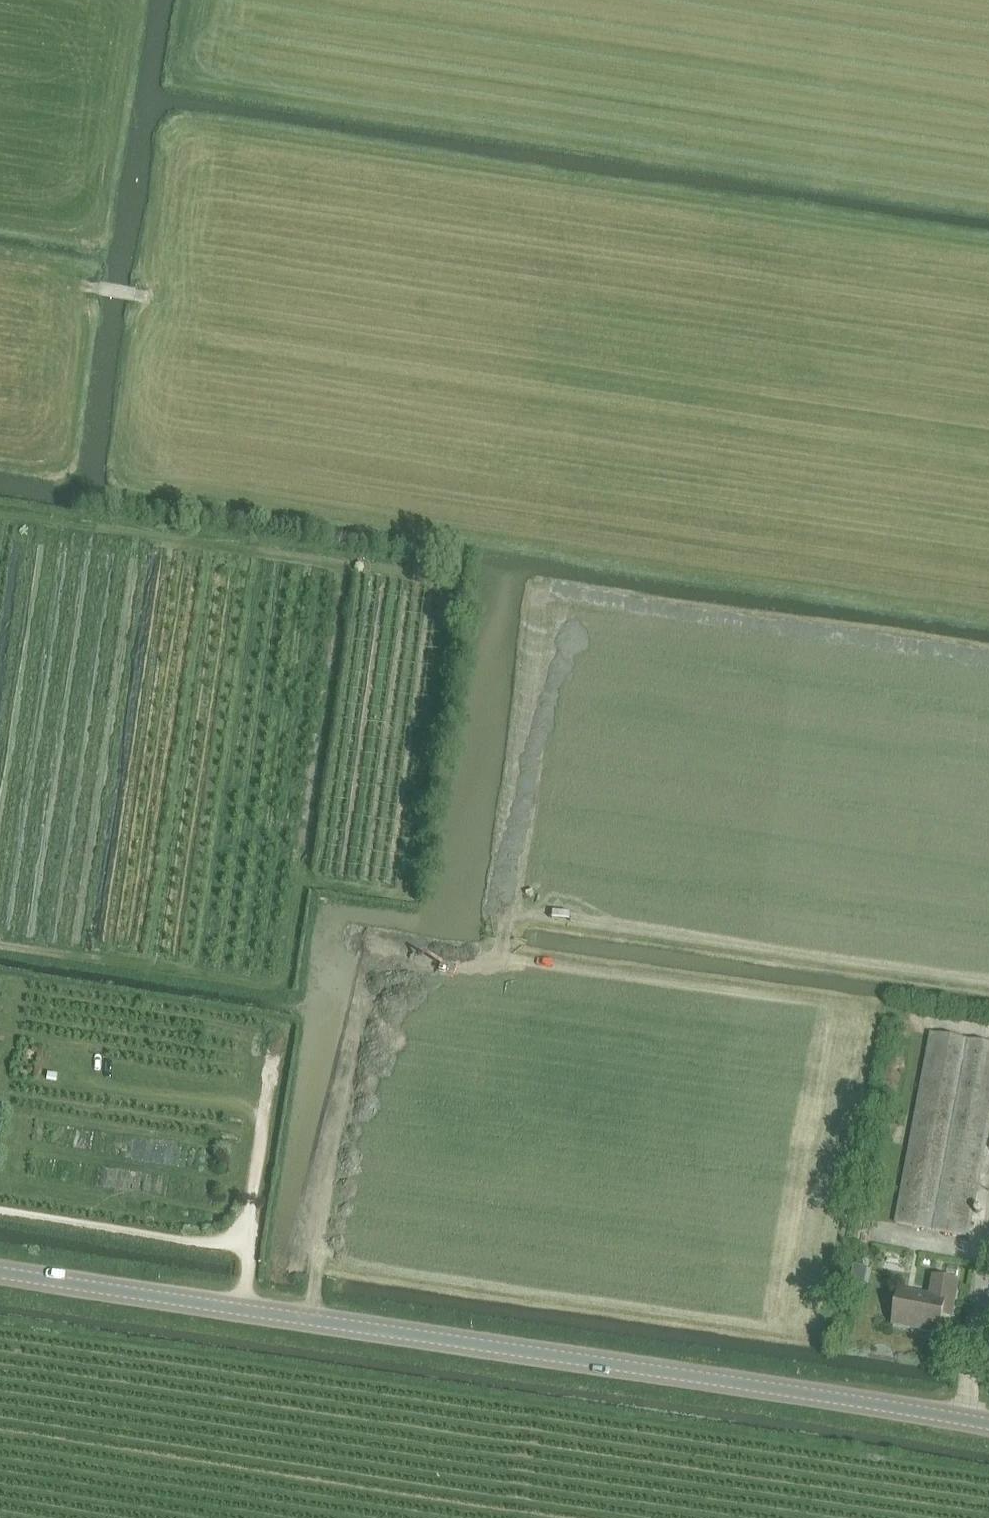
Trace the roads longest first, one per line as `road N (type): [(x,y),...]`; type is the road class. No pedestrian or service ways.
road 1 (tertiary): [(988,1427),(0,1271)]

